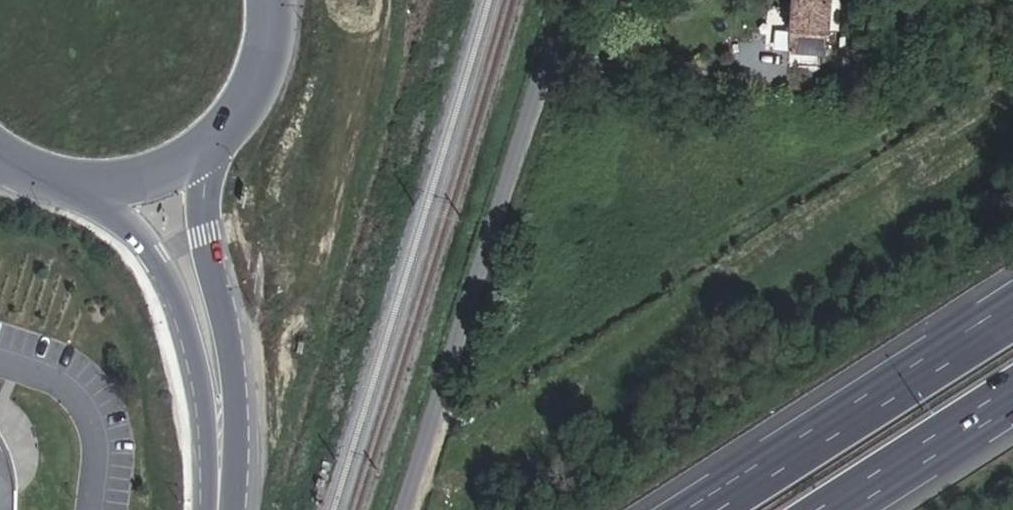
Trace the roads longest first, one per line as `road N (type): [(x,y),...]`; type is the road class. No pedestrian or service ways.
road 1 (residential): [(412,509),(573,0)]
road 2 (motorway): [(1012,311),(702,509)]
road 3 (secondary): [(232,509),(238,417),(203,210),(213,147)]
road 4 (secondary): [(76,190),(118,220),(175,298),(202,409),(204,509)]
road 5 (motorway): [(825,509),(1012,388)]
road 6 (secondary): [(213,147),(258,90),(271,56),(275,0)]
road 7 (secondary): [(76,190),(149,183),(213,147)]

